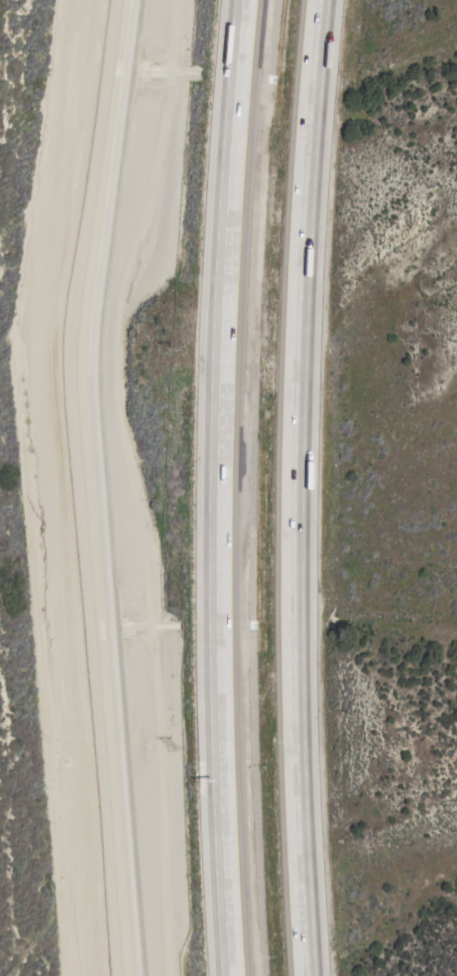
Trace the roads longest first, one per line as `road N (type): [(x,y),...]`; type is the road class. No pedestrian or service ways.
road 1 (motorway): [(241,0),(214,527),(229,975)]
road 2 (motorway): [(309,975),(295,533),(321,0)]

